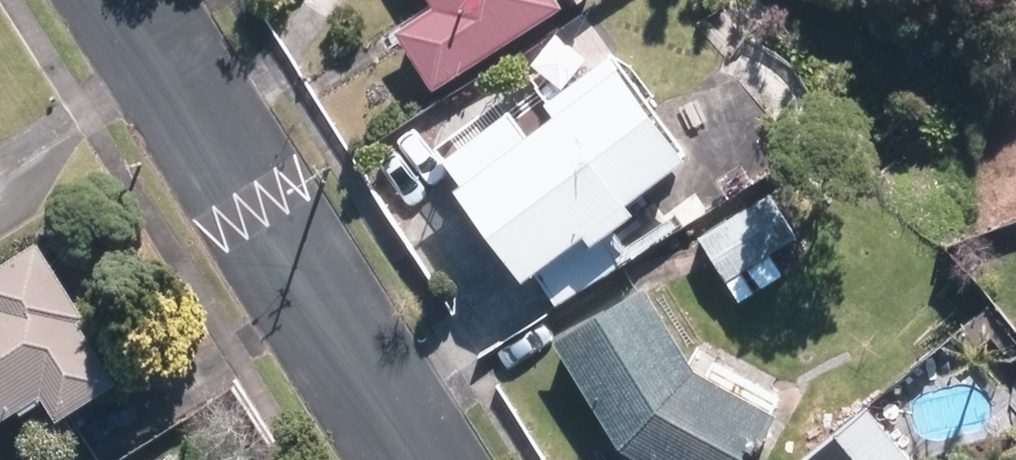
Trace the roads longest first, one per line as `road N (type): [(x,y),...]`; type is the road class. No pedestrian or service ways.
road 1 (residential): [(134,0),(422,459)]

